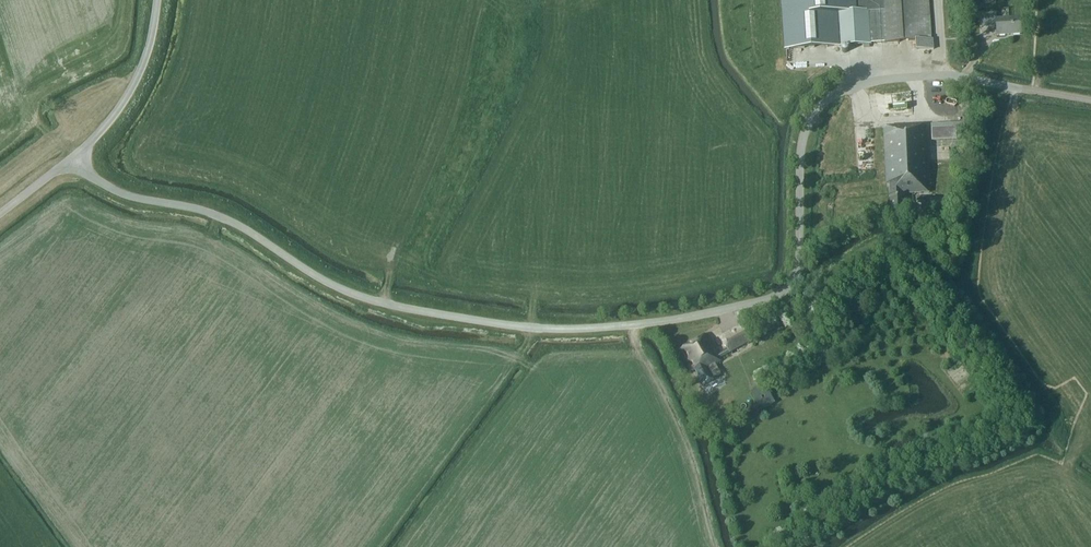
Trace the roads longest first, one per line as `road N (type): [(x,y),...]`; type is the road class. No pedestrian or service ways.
road 1 (unclassified): [(1090,99),(927,75),(834,94),(807,130),(798,266),(784,291),(625,325),(524,326),(348,291),(242,225),(127,195),(75,157)]
road 2 (unclassified): [(75,157),(134,84),(157,0)]

